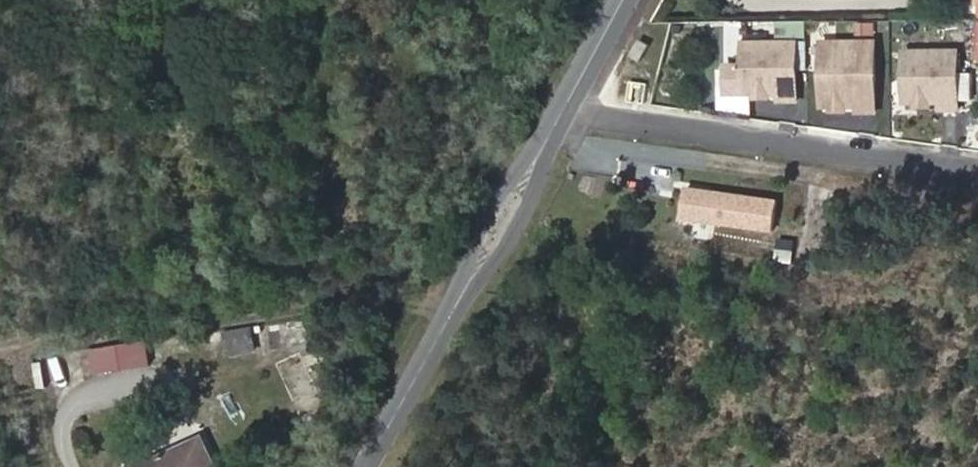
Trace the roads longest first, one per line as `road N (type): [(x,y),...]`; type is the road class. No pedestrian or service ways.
road 1 (secondary): [(374,466),(579,109)]
road 2 (residential): [(579,109),(977,170)]
road 3 (secondary): [(579,109),(639,0)]

